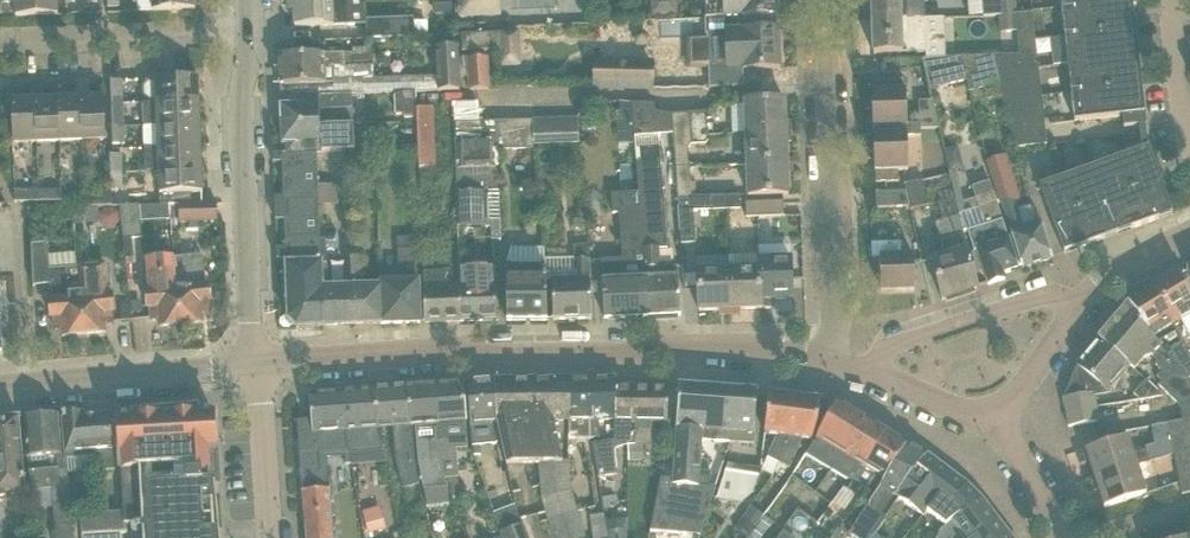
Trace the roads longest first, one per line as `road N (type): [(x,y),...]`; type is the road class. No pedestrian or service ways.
road 1 (residential): [(830,341),(255,363)]
road 2 (residential): [(830,341),(816,0)]
road 3 (residential): [(255,363),(241,82),(247,34)]
road 4 (residential): [(0,389),(255,363)]
road 5 (residential): [(247,34),(0,44)]
road 6 (residential): [(893,354),(942,326),(1042,297),(1080,300)]
road 7 (residential): [(268,537),(255,363)]
road 8 (residential): [(1001,432),(1044,343),(1080,300)]
road 9 (residential): [(1189,150),(1172,73),(1168,0)]
road 10 (residential): [(1001,432),(938,374),(893,354)]
road 11 (residential): [(1080,300),(1113,269),(1189,233)]
road 12 (residential): [(1059,537),(1001,432)]

